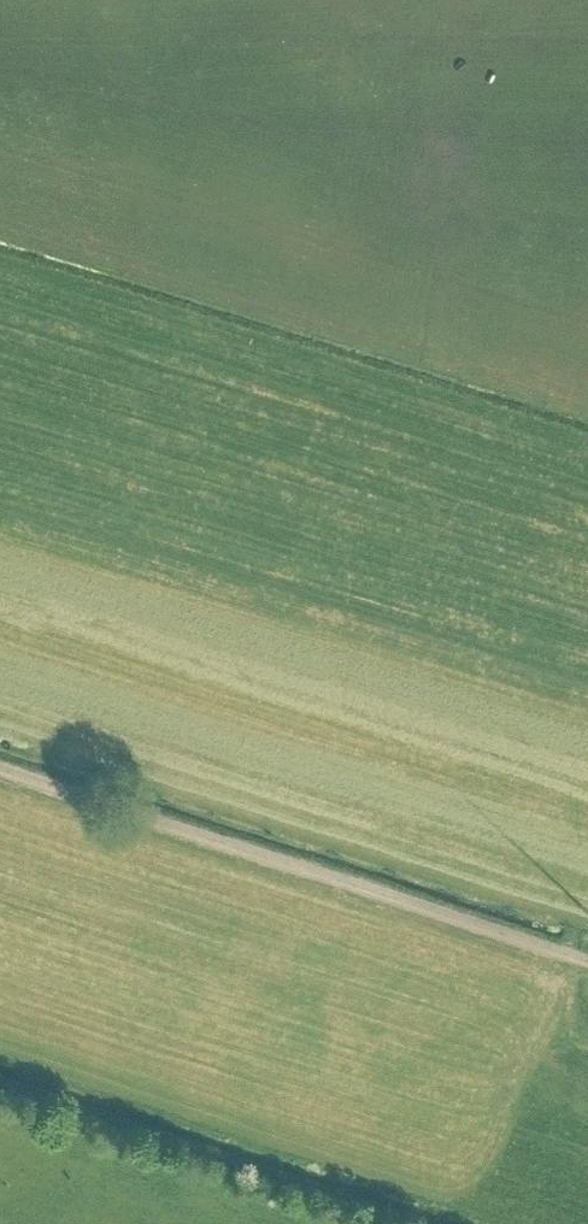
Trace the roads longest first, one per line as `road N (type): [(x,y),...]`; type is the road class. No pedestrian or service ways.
road 1 (track): [(0,764),(587,958)]

